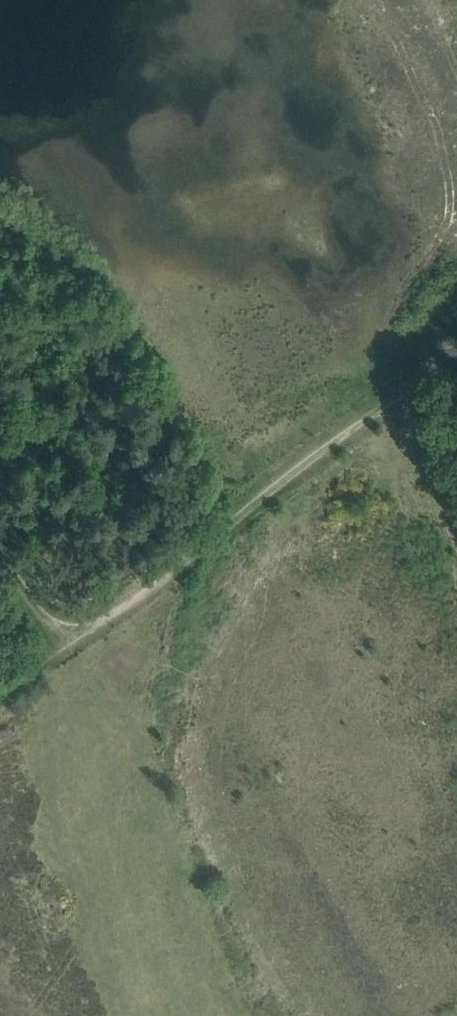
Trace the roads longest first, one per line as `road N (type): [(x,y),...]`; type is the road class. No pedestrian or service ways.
road 1 (track): [(63,646),(156,589),(253,503),(398,395)]

